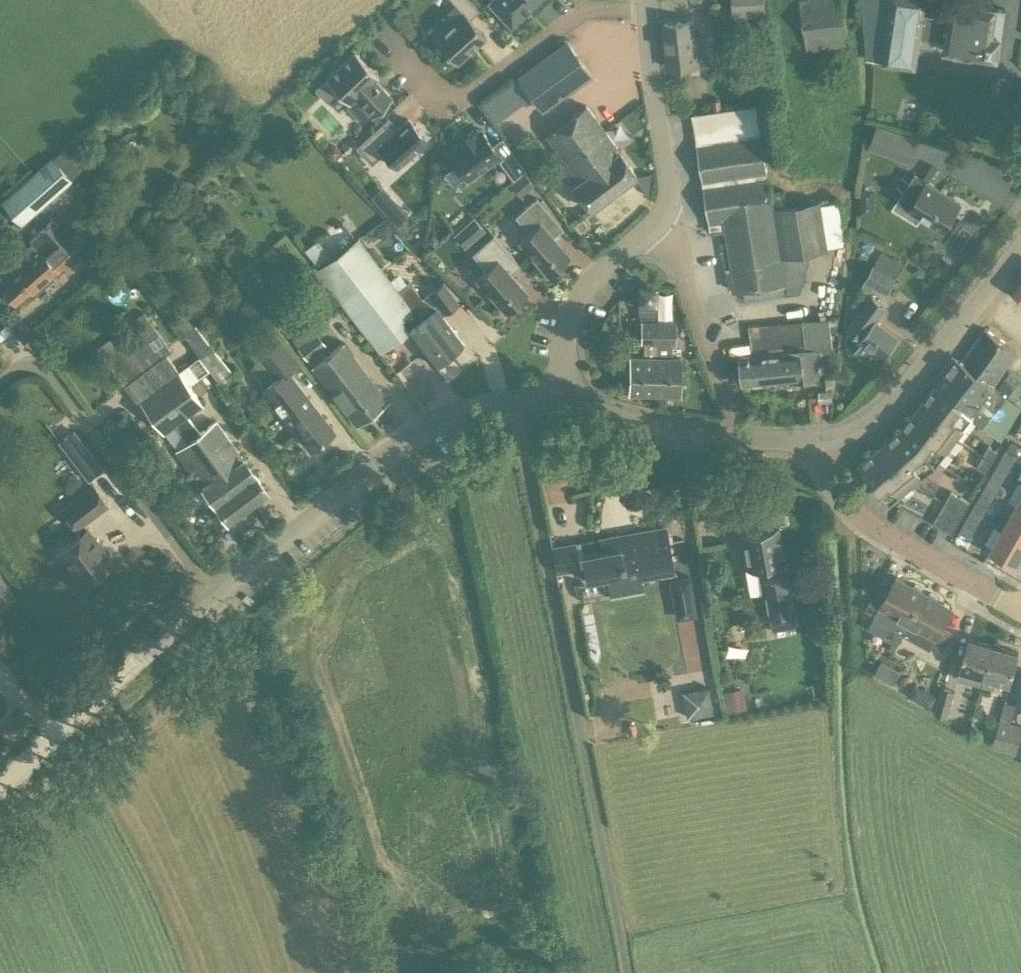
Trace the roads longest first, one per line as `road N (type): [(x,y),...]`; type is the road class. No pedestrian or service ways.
road 1 (unclassified): [(0,785),(218,592),(455,416),(565,401)]
road 2 (residential): [(826,443),(873,418),(1020,254)]
road 3 (residential): [(1020,610),(882,538),(831,488),(826,443)]
road 4 (unclassified): [(565,401),(826,443)]
road 5 (residential): [(659,225),(672,179),(648,0)]
road 6 (residential): [(565,401),(570,317),(659,225)]
road 7 (residential): [(707,339),(685,257),(659,225)]

